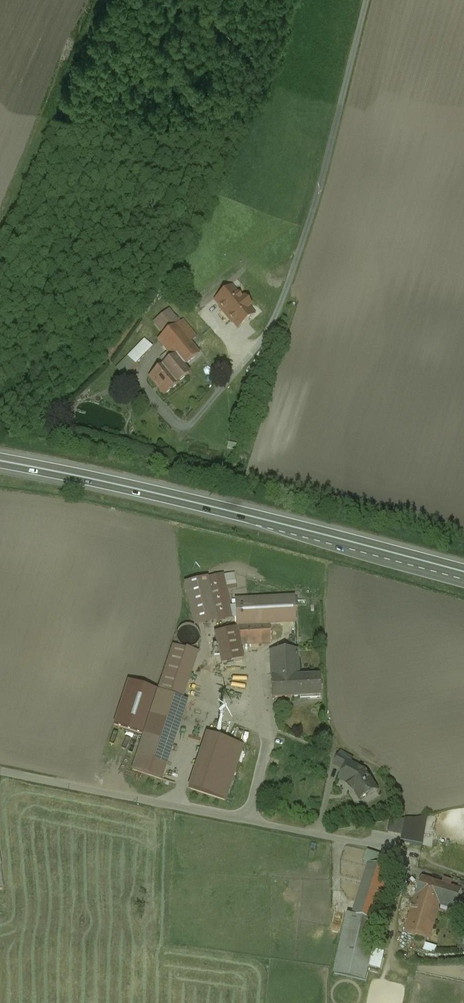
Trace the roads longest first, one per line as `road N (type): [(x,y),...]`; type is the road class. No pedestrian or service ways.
road 1 (trunk): [(0,464),(463,578)]
road 2 (trunk): [(463,570),(0,456)]

